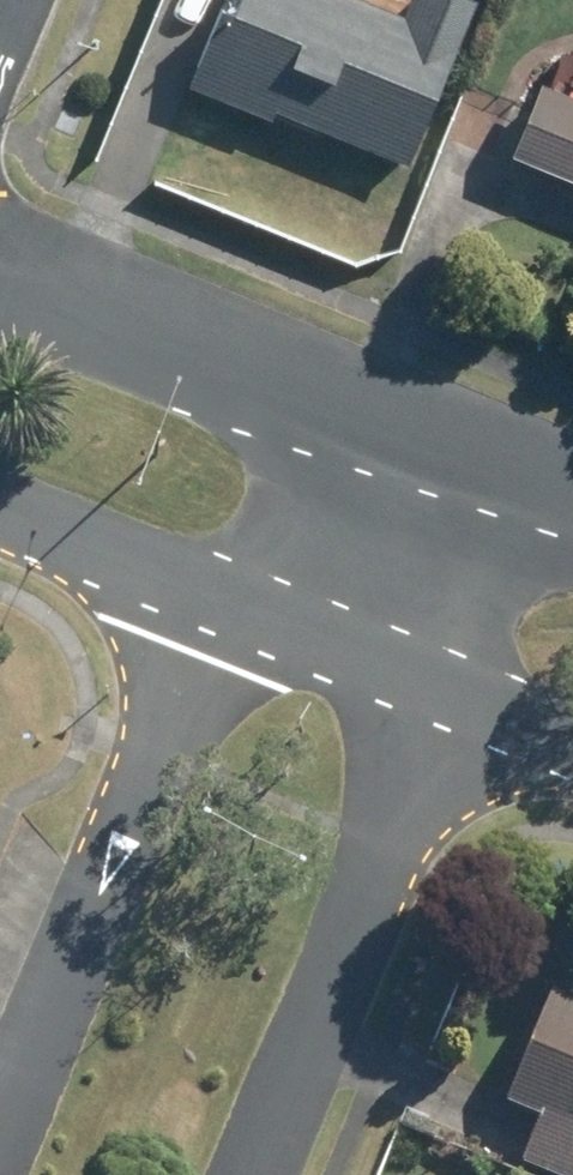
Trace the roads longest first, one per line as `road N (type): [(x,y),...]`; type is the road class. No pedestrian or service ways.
road 1 (residential): [(0,1133),(113,861),(236,601)]
road 2 (residential): [(454,693),(250,1174)]
road 3 (tertiary): [(0,274),(435,434)]
road 4 (residential): [(236,601),(299,510),(343,478),(435,434)]
road 5 (residential): [(435,434),(474,572),(472,629),(454,693)]
road 6 (tertiary): [(236,601),(0,509)]
road 7 (tertiary): [(454,693),(236,601)]
road 8 (tertiary): [(435,434),(572,485)]
road 9 (tertiary): [(572,742),(454,693)]

